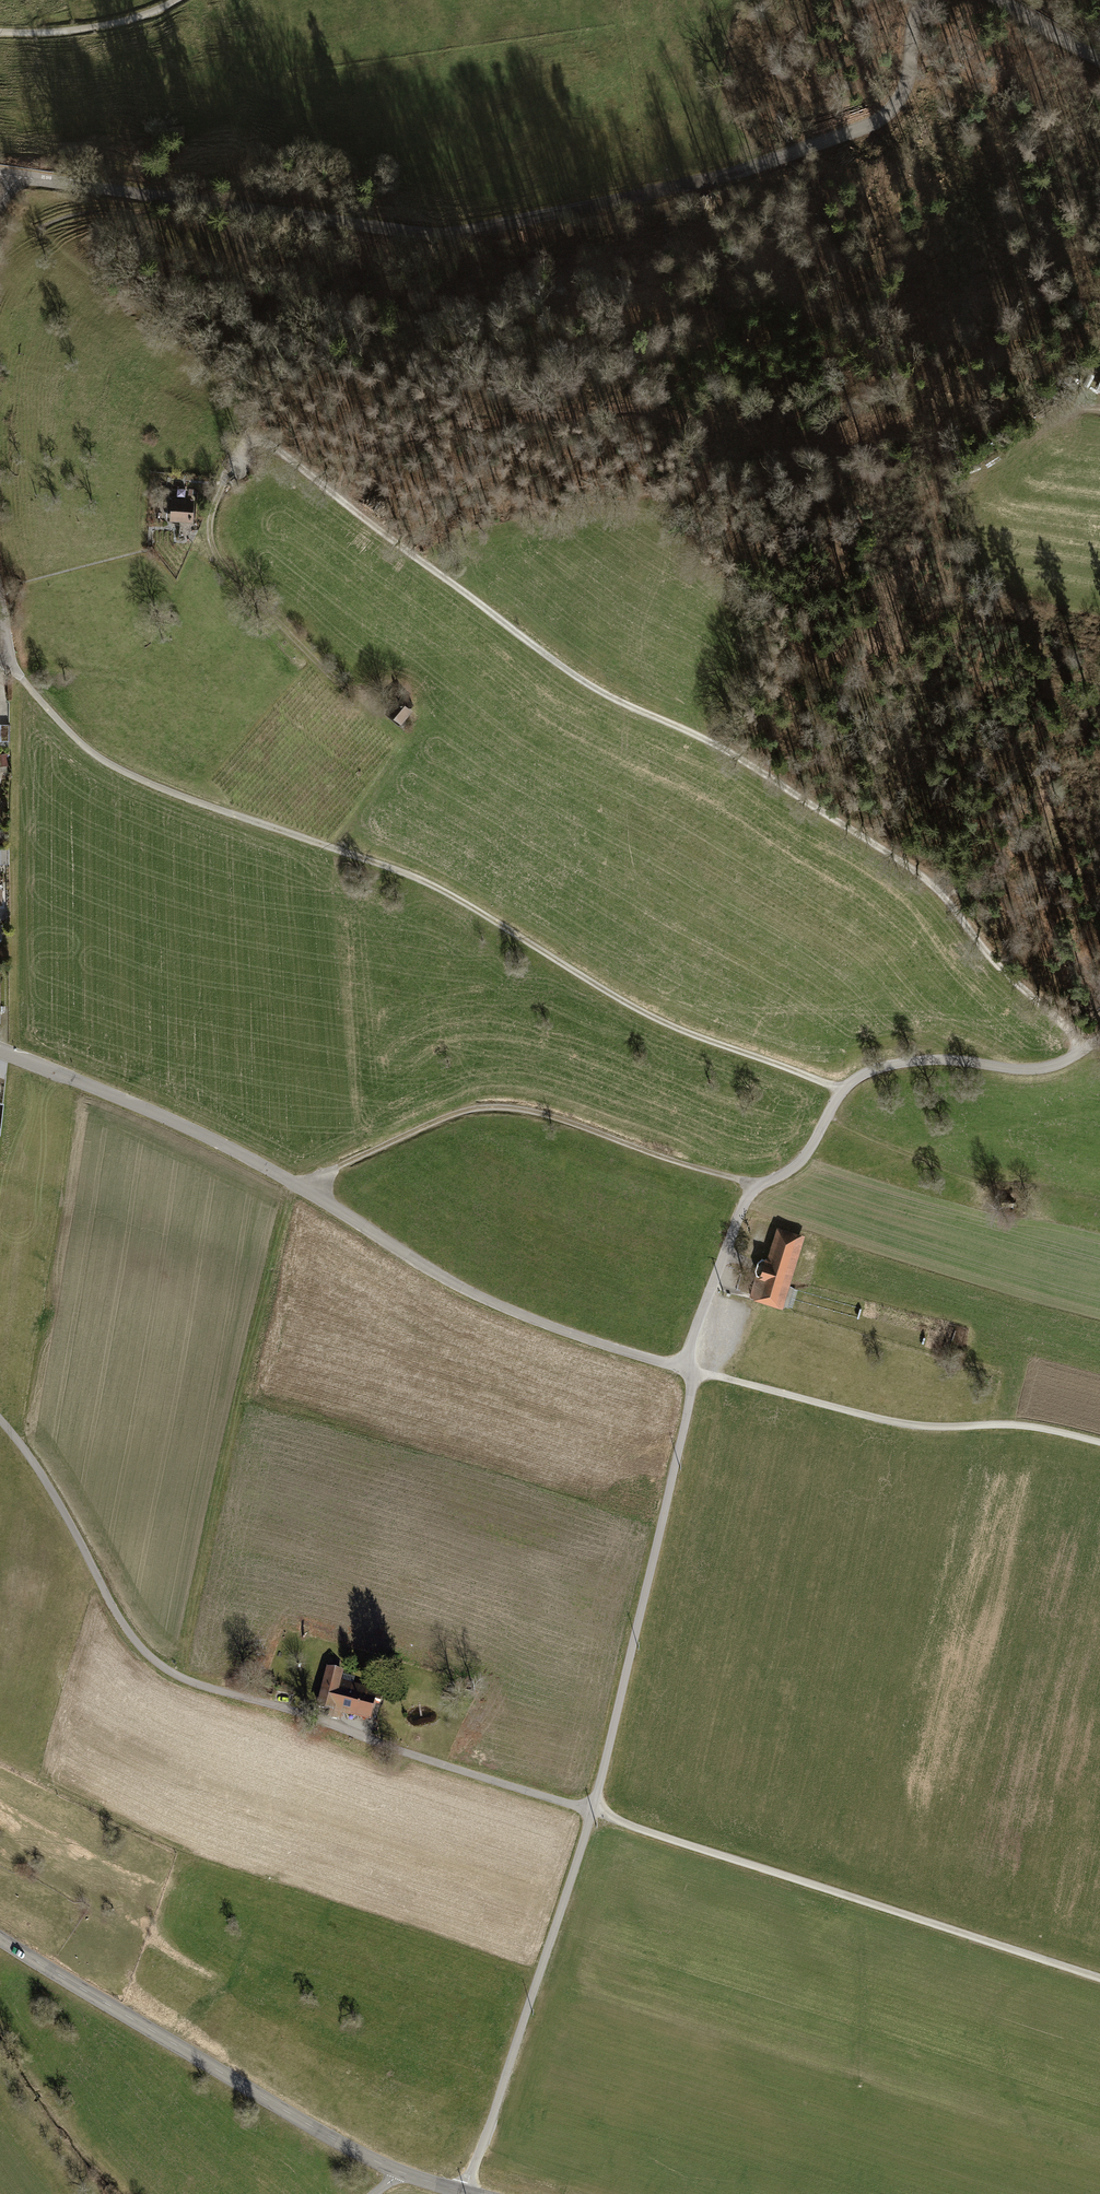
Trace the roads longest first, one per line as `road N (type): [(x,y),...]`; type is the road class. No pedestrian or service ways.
road 1 (track): [(1086,1051),(1014,982),(946,896),(844,821),(786,780),(609,698),(560,667),(258,440),(217,503),(211,531),(218,559),(348,692)]
road 2 (track): [(7,663),(83,749),(146,785),(419,879),(649,1020),(842,1090)]
road 3 (residential): [(0,1051),(299,1188),(472,1294),(604,1347),(691,1370)]
road 4 (residential): [(0,1421),(48,1487),(125,1629),(164,1669),(592,1812)]
road 5 (unclassified): [(923,0),(908,23),(899,77),(869,120),(745,171),(504,222),(394,227)]
road 6 (track): [(592,1812),(1099,1980)]
road 7 (track): [(299,1188),(452,1117),(489,1109),(535,1113),(756,1186)]
road 8 (unclassified): [(398,2171),(0,1938)]
road 9 (unclassified): [(691,1370),(592,1812)]
road 10 (track): [(1099,1441),(1020,1425),(894,1424),(691,1370)]
road 11 (unclassified): [(592,1812),(465,2193)]
road 12 (unclassified): [(8,175),(394,227)]
road 13 (residential): [(691,1370),(694,1331),(741,1209),(756,1186),(791,1173),(842,1090)]
road 14 (unclassified): [(842,1090),(903,1063),(964,1061),(1017,1074),(1059,1068),(1099,1043)]
road 15 (track): [(182,0),(129,22),(0,35)]
road 16 (track): [(147,194),(143,209),(84,213),(37,228)]

